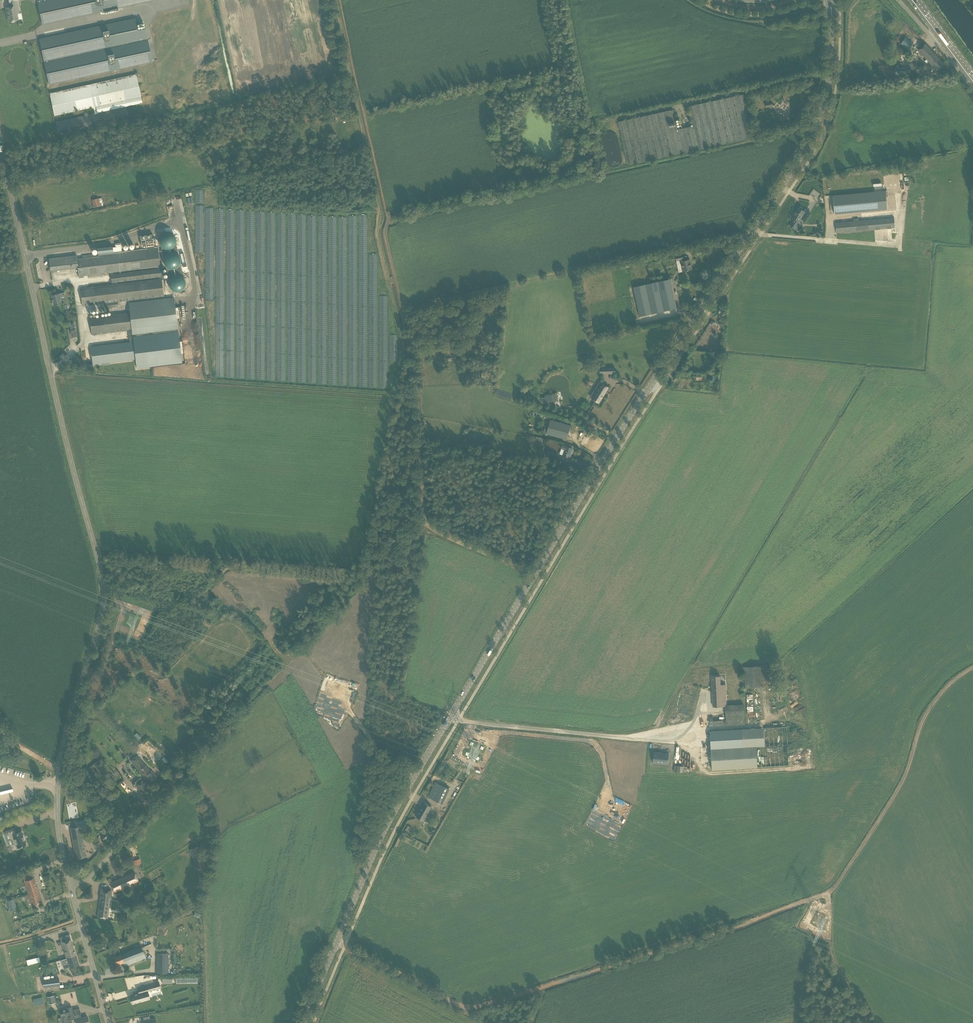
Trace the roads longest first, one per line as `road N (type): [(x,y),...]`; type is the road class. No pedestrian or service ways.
road 1 (tertiary): [(305,1022),(384,830),(629,421),(800,160),(822,110),(831,10)]
road 2 (unclassified): [(71,889),(58,831),(58,768),(104,589),(4,158)]
road 3 (track): [(345,945),(464,1002),(493,1001),(545,994),(588,972),(830,895)]
road 4 (track): [(506,180),(585,156),(570,91),(559,78),(493,99),(504,166)]
road 5 (track): [(830,895),(904,779),(927,714),(972,668)]
road 6 (track): [(420,455),(383,541),(275,675)]
road 7 (track): [(275,675),(330,675),(378,744),(420,783)]
road 8 (track): [(396,279),(391,210),(506,180)]
road 9 (track): [(536,577),(439,529),(420,455)]
road 10 (track): [(420,455),(414,358),(396,279)]
road 11 (unclassified): [(71,889),(178,780)]
road 12 (track): [(275,675),(178,780)]
road 13 (track): [(830,895),(832,950),(882,1022)]
road 14 (unclassified): [(109,1022),(71,889)]

